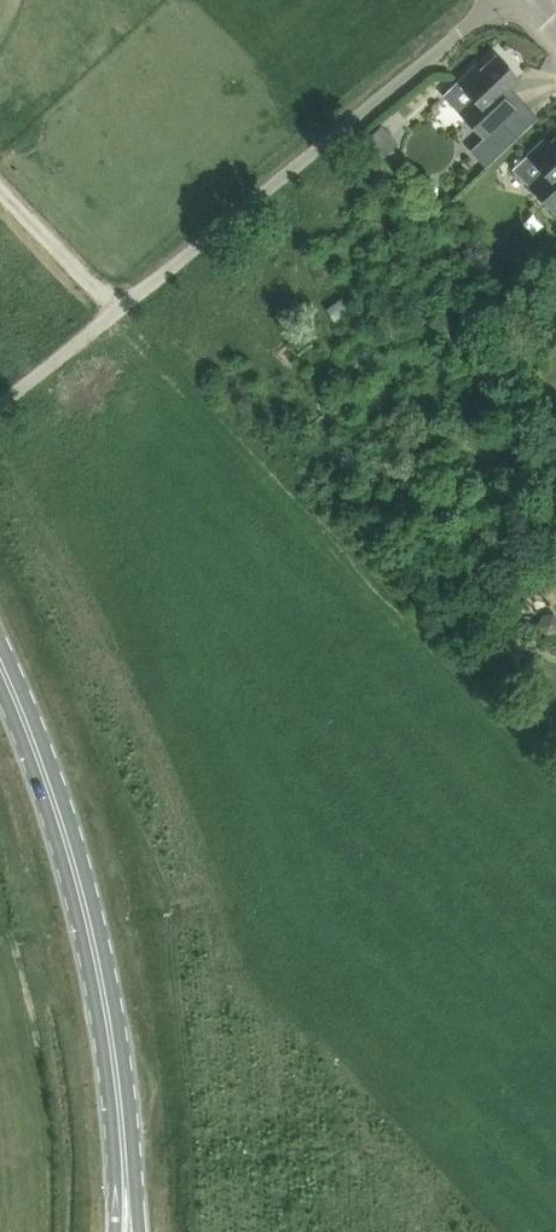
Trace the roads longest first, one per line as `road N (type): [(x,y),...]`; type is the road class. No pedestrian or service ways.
road 1 (residential): [(18,386),(507,0)]
road 2 (primary): [(130,1227),(117,1062),(92,927),(0,660)]

